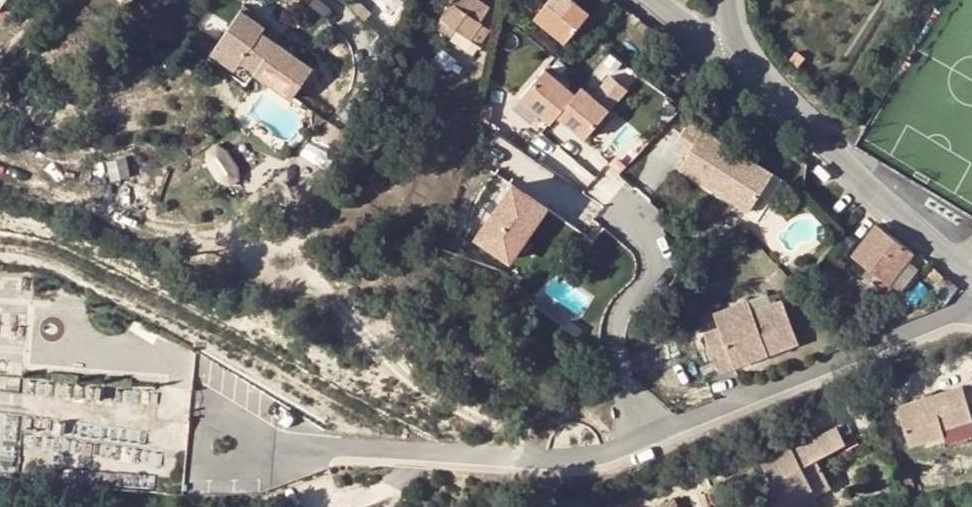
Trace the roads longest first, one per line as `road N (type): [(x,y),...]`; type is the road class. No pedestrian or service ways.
road 1 (residential): [(251,445),(555,459),(648,438)]
road 2 (residential): [(648,438),(971,304)]
road 3 (tertiary): [(753,75),(971,277)]
road 4 (residential): [(592,186),(643,231),(648,252),(650,272),(624,307),(616,360),(648,438)]
road 5 (residential): [(251,445),(231,419),(213,421),(198,440),(201,456),(220,471),(249,454)]
road 6 (tertiary): [(654,0),(753,75)]

